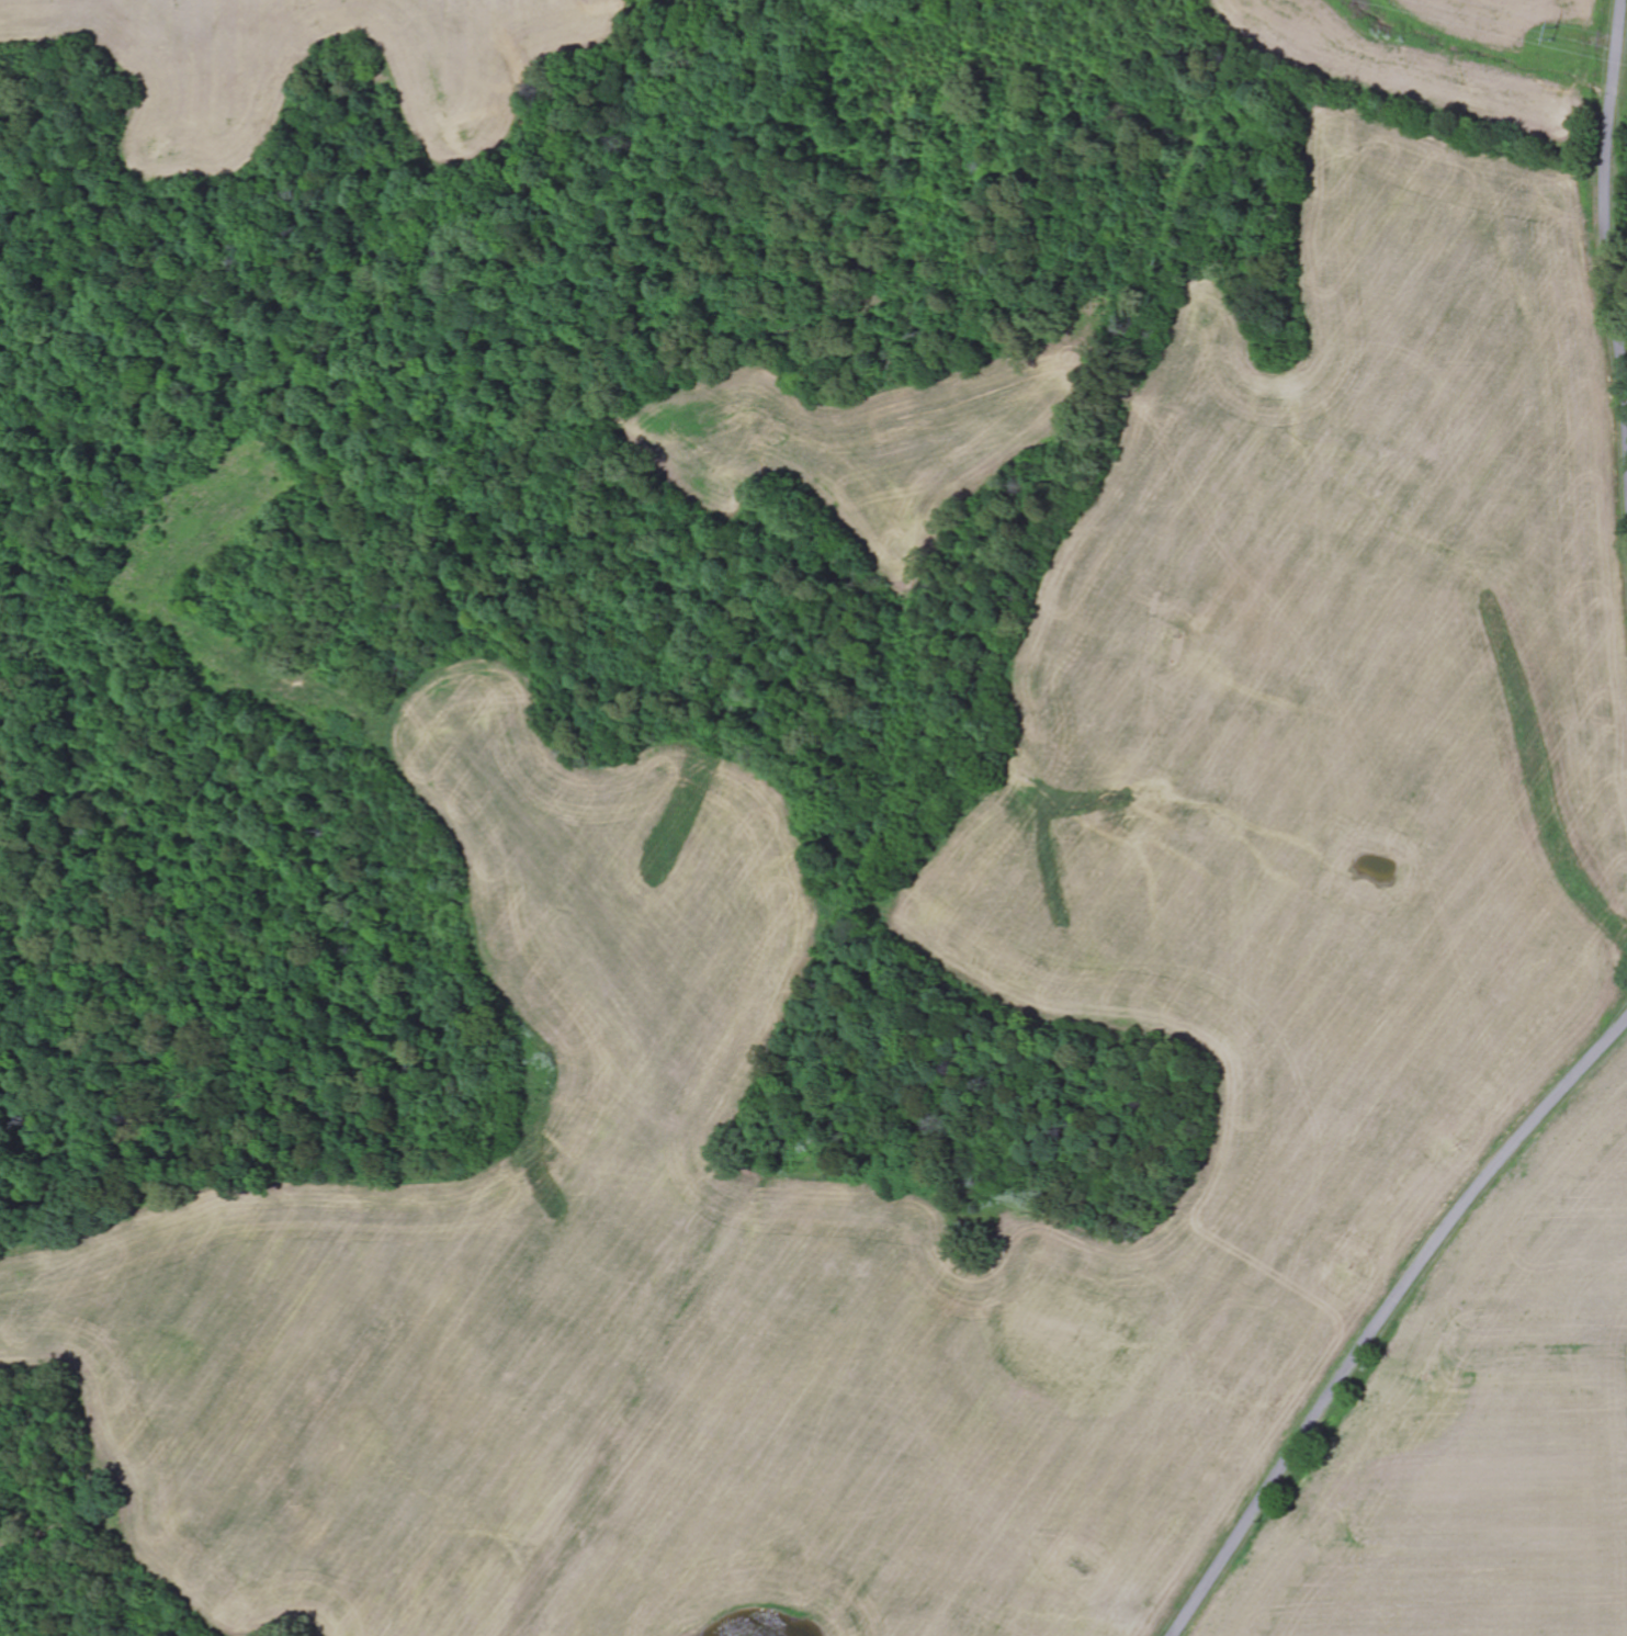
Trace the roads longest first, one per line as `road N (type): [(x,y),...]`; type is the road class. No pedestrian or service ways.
road 1 (residential): [(1172,1635),(1416,1271),(1504,1158),(1626,1022)]
road 2 (residential): [(1626,485),(1607,203),(1624,0)]

